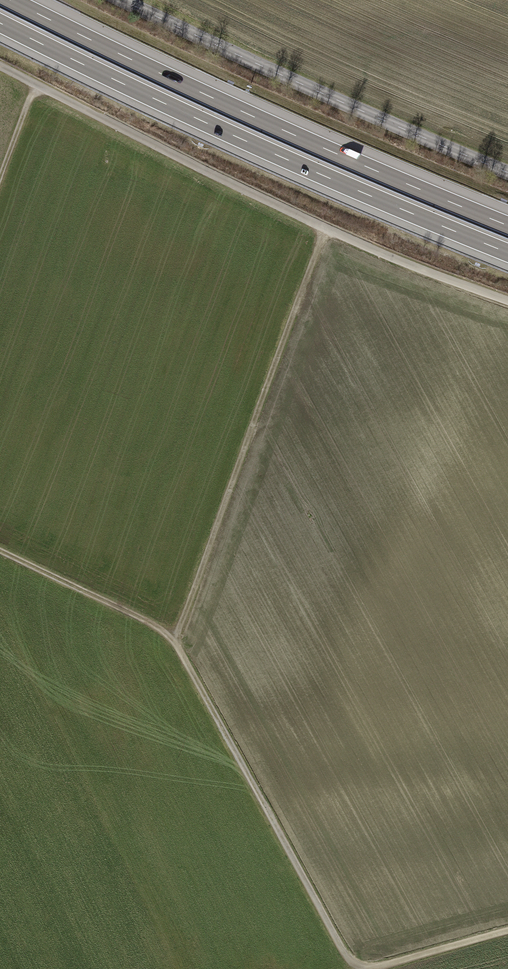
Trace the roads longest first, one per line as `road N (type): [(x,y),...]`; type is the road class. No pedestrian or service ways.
road 1 (track): [(0,67),(324,230),(507,303)]
road 2 (motorway): [(0,23),(233,135),(507,253)]
road 3 (motorway): [(507,225),(11,0)]
road 4 (track): [(324,230),(174,641)]
road 5 (tertiary): [(507,172),(124,0)]
road 6 (track): [(174,641),(347,959),(366,968)]
road 7 (track): [(174,641),(0,552)]
road 8 (track): [(370,968),(507,932)]

